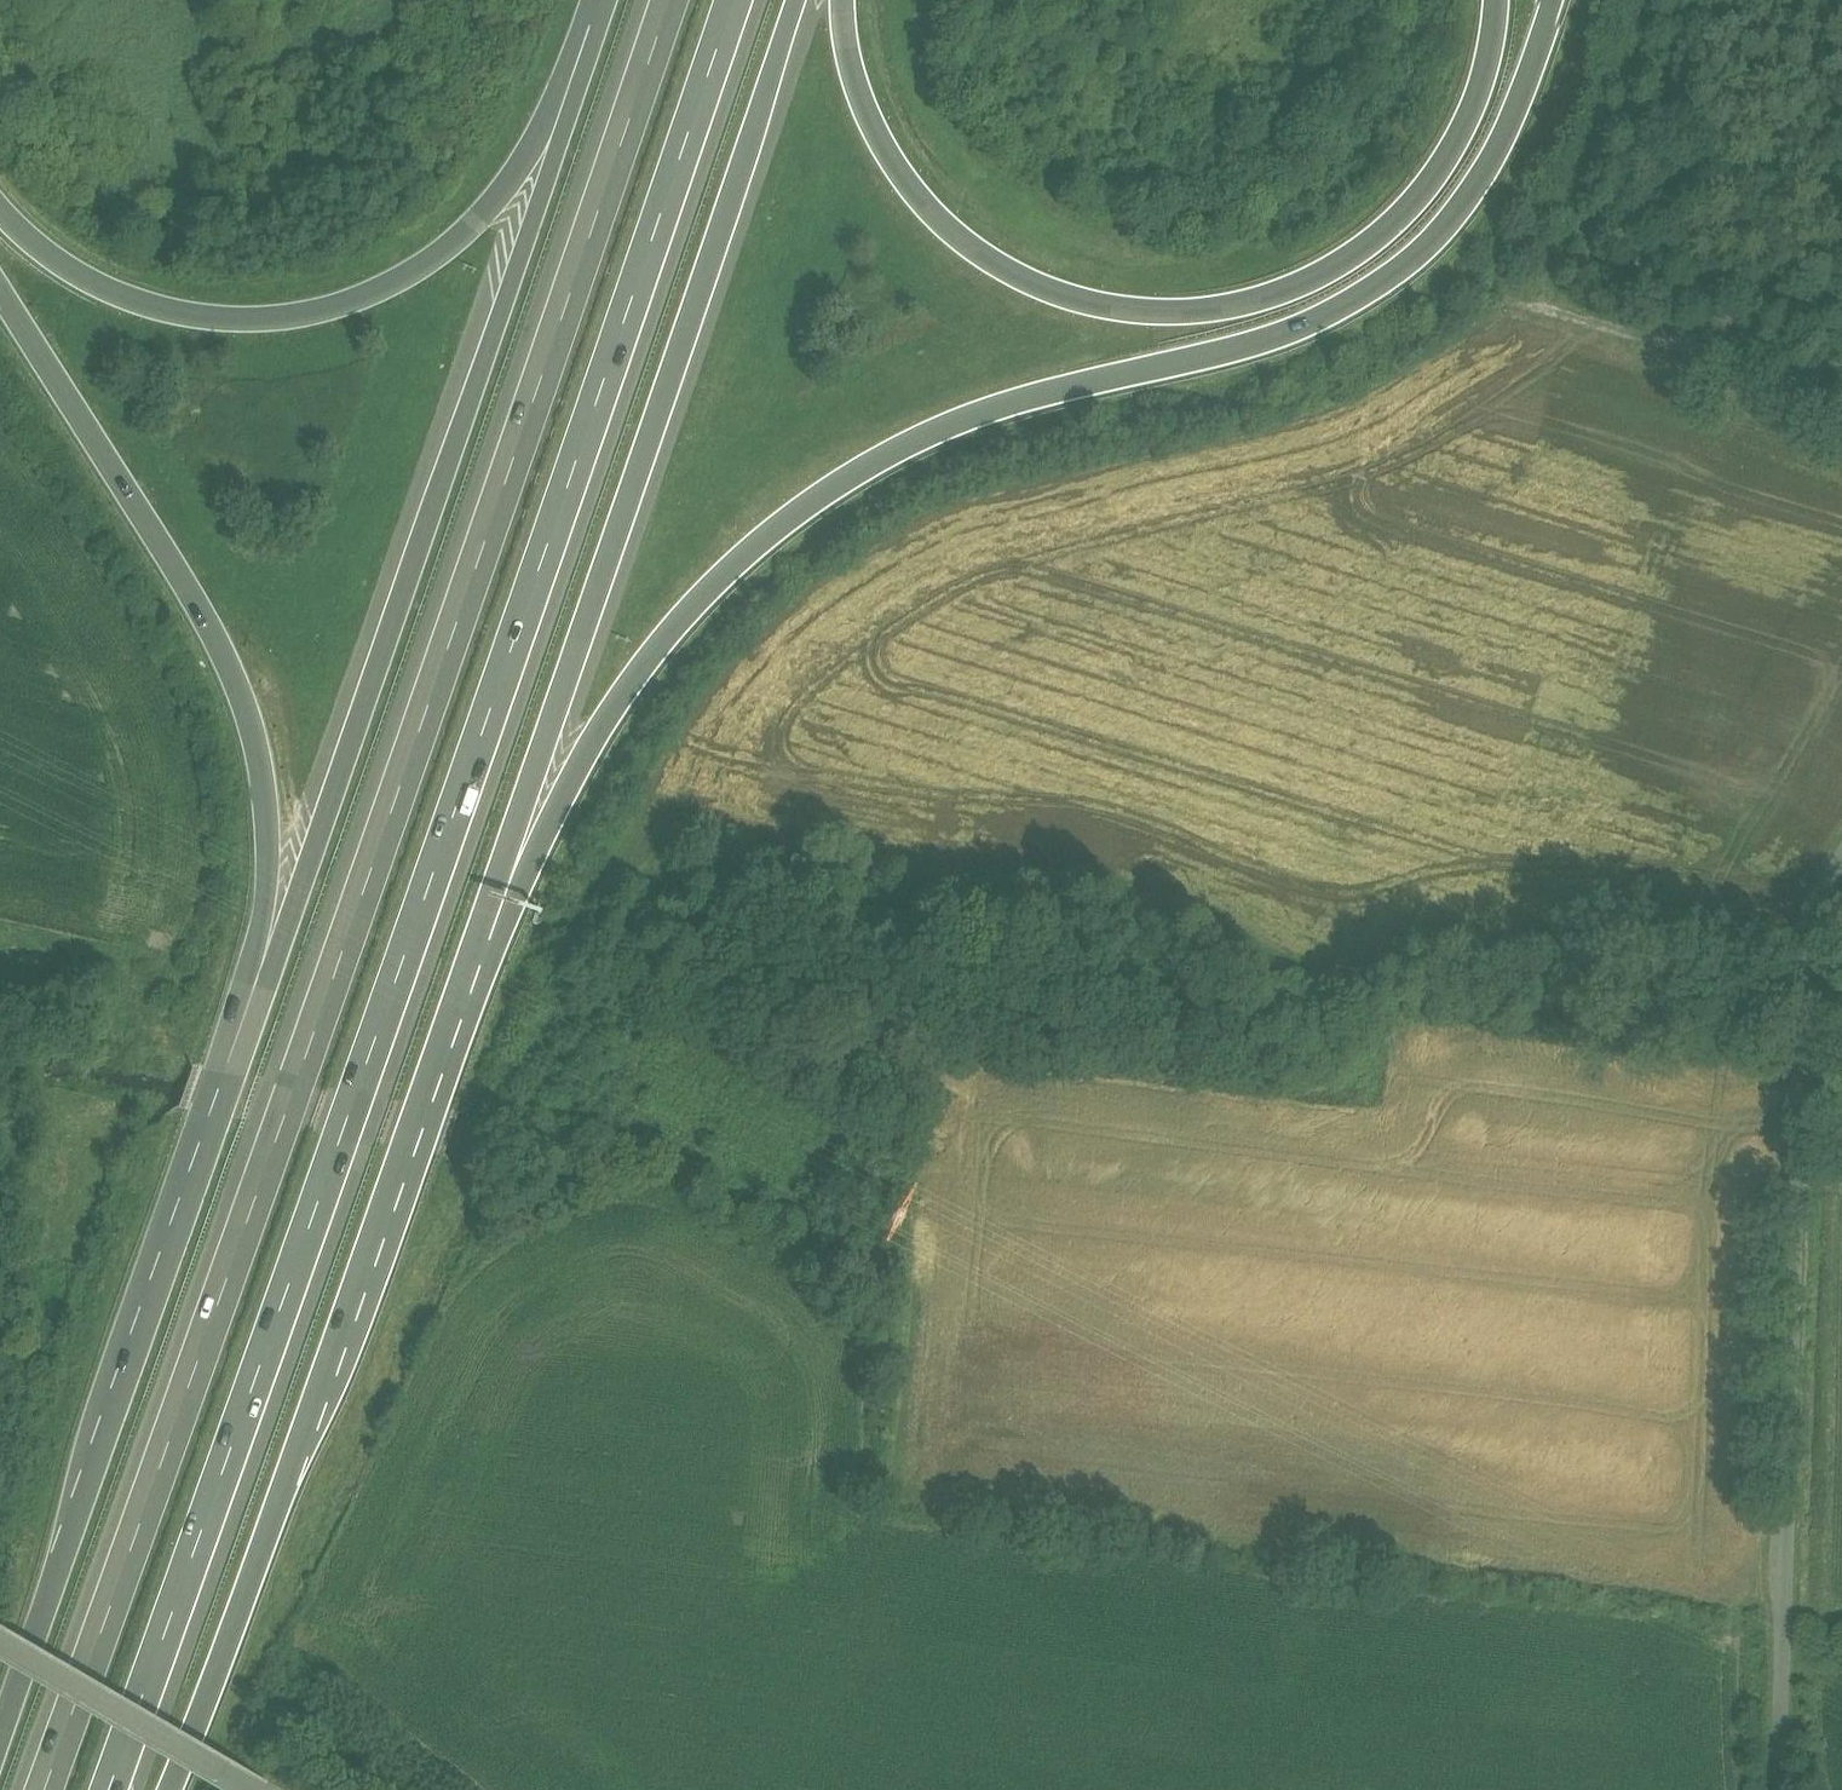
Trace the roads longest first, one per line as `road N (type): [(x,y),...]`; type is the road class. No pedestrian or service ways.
road 1 (motorway): [(671,0),(46,1789)]
road 2 (motorway): [(110,1789),(735,0)]
road 3 (motorway): [(481,935),(542,806),(587,738),(637,669),(748,550),(893,454),(972,418),(1252,345),(1323,320),(1380,287),(1429,249),(1471,196),(1500,148),(1555,0)]
road 4 (motorway): [(1496,0),(1471,113),(1446,161),(1402,215),(1348,261),(1287,291),(1227,309),(1158,314),(1051,292),(953,232),(879,134),(858,90),(838,0)]
road 5 (motorway): [(481,935),(798,0)]
road 6 (unclassified): [(1800,1789),(1780,1557),(1801,956),(1841,868)]
road 7 (motorway): [(172,1789),(481,935)]
road 8 (motorway): [(567,123),(280,952)]
road 9 (motorway): [(280,952),(0,1744)]
road 10 (motorway): [(0,291),(197,603),(248,698),(286,878),(280,952)]
road 11 (motorway): [(567,123),(502,207),(450,253),(360,301),(310,316),(219,321),(168,312),(47,257),(0,212)]
road 12 (unclassified): [(248,1789),(0,1640)]
road 13 (motorway): [(609,0),(567,123)]

